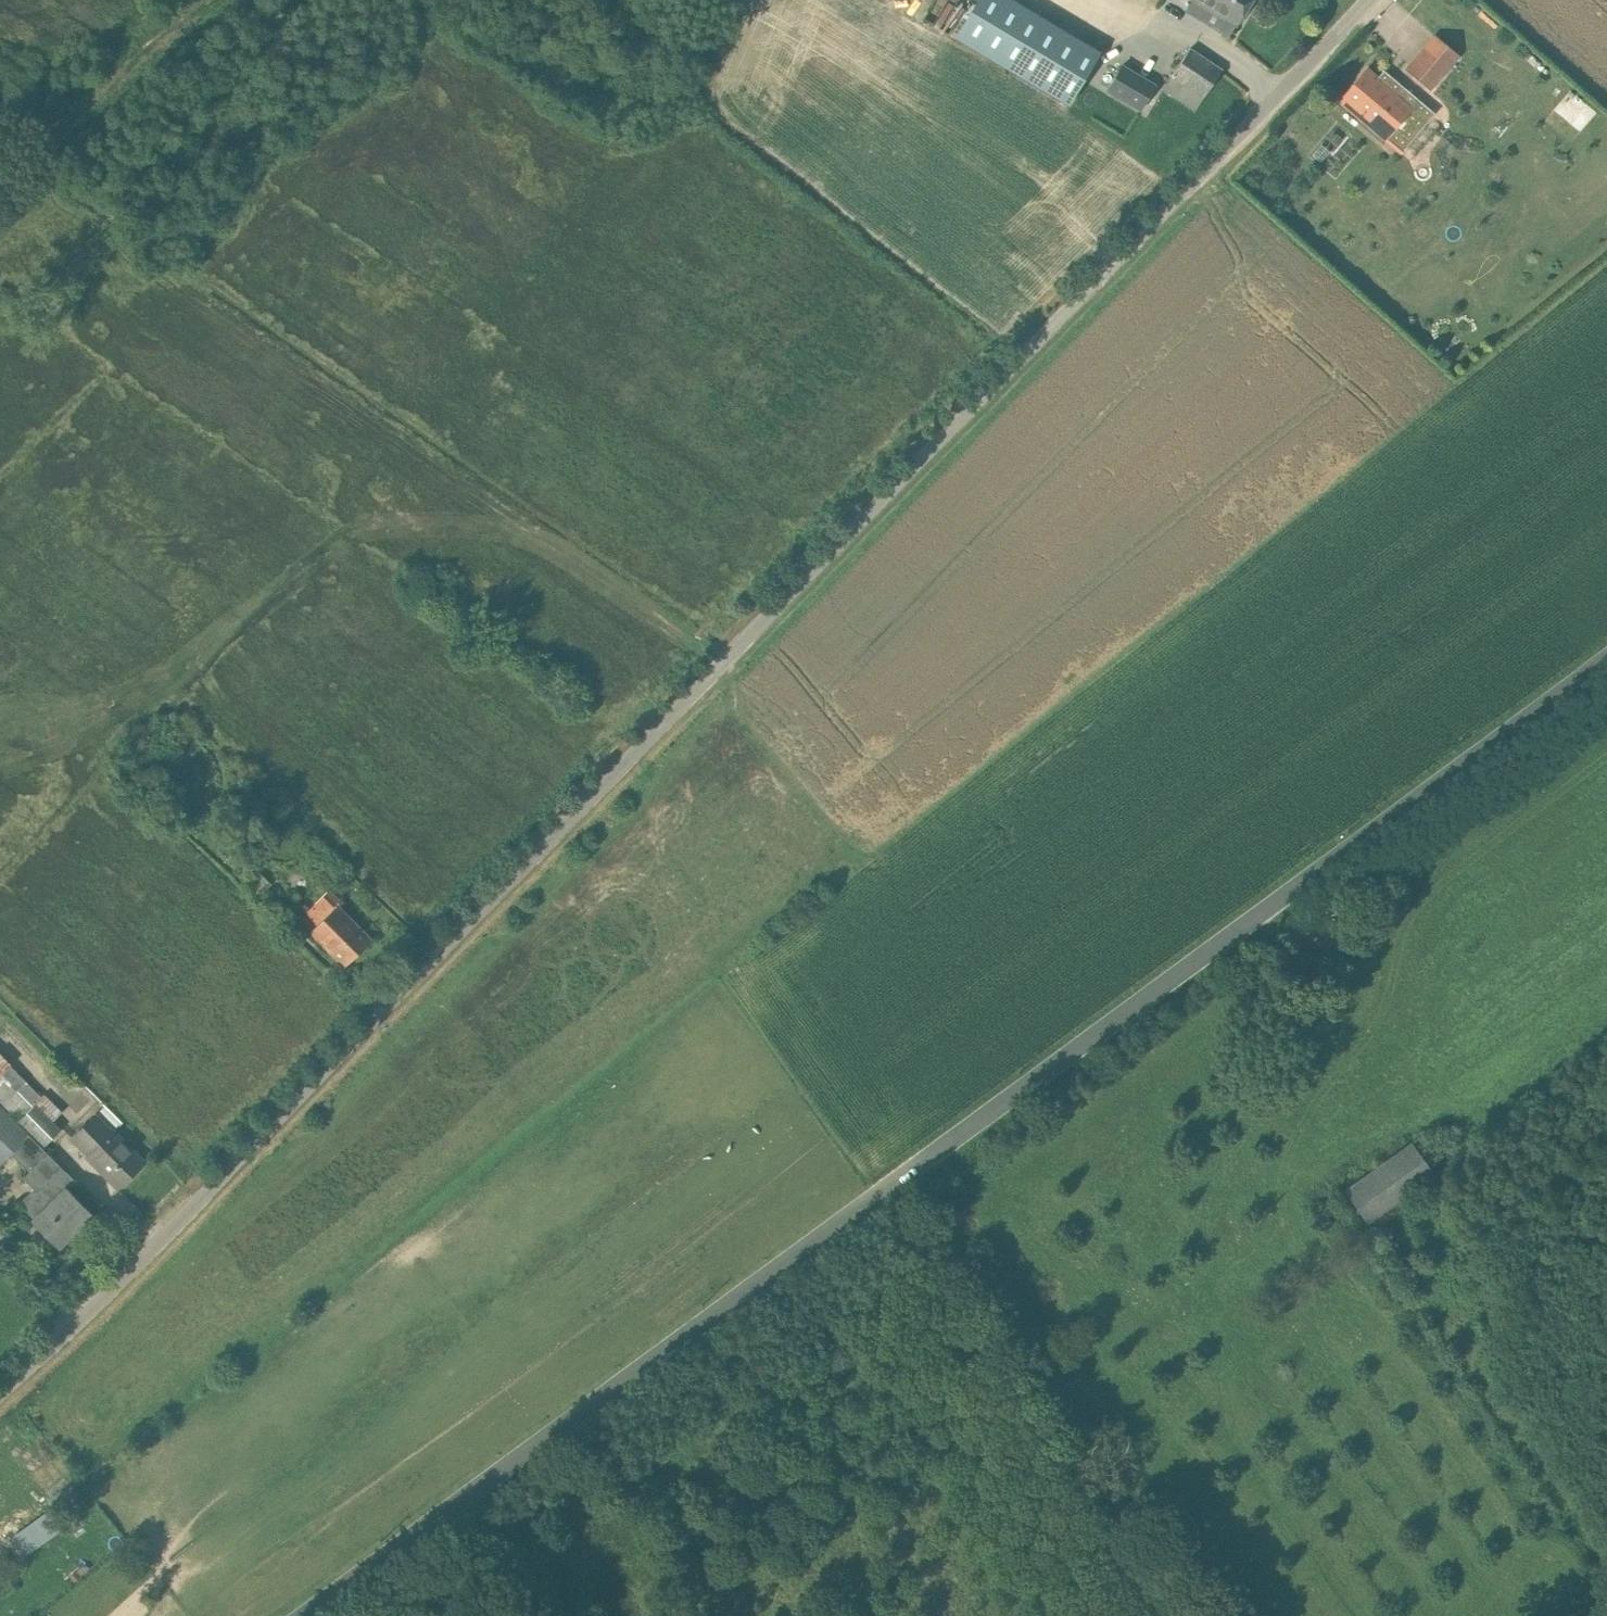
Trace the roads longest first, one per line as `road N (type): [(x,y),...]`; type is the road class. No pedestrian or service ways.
road 1 (unclassified): [(0,1393),(158,1242),(1368,0)]
road 2 (unclassified): [(1606,657),(305,1615)]

